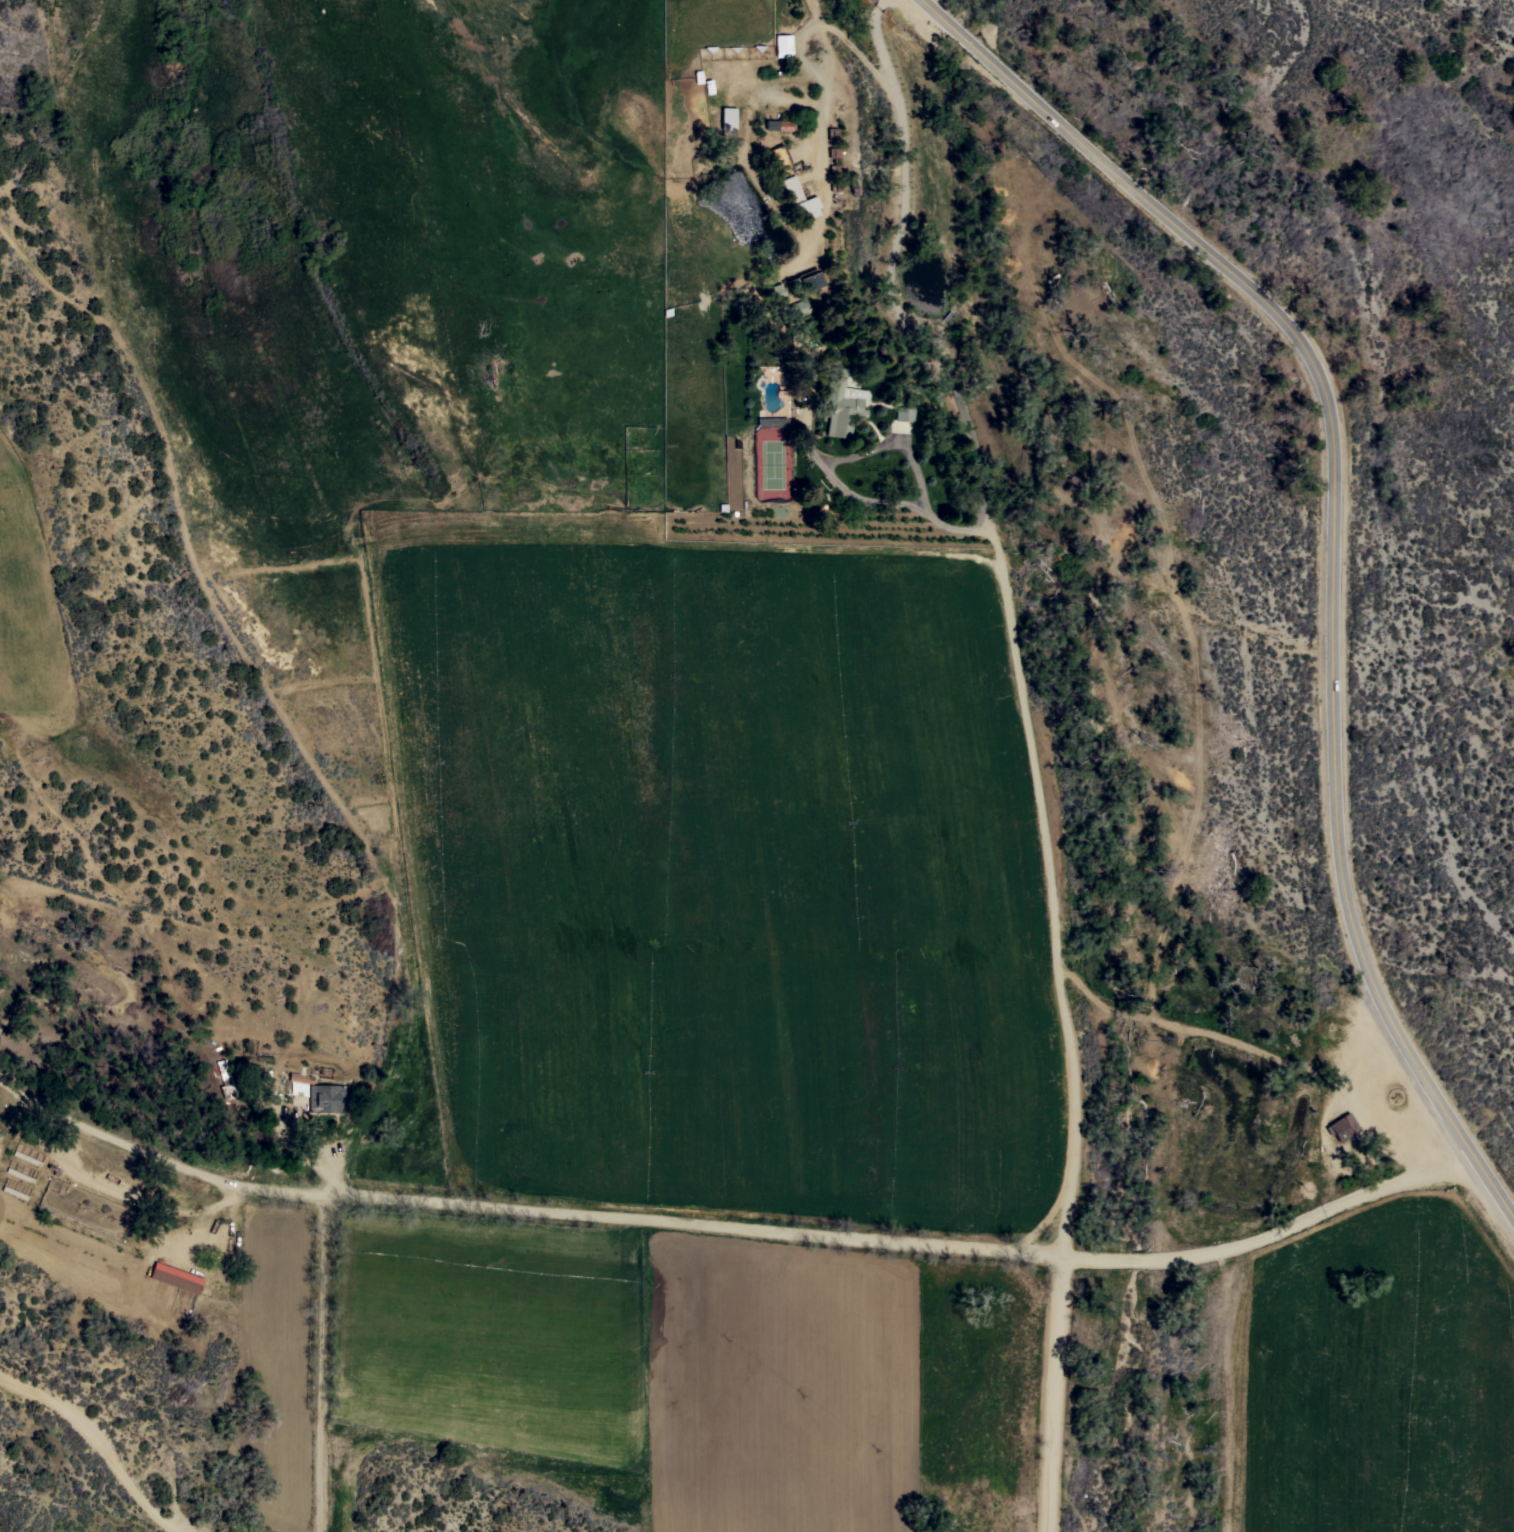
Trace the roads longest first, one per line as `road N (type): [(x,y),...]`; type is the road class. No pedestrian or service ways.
road 1 (residential): [(1479,1166),(1329,1207),(1241,1247),(1122,1263),(251,1186),(34,1104),(0,1079)]
road 2 (secondary): [(1513,1218),(1403,1046),(1355,936),(1333,785),(1333,440),(1306,348),(921,0)]

